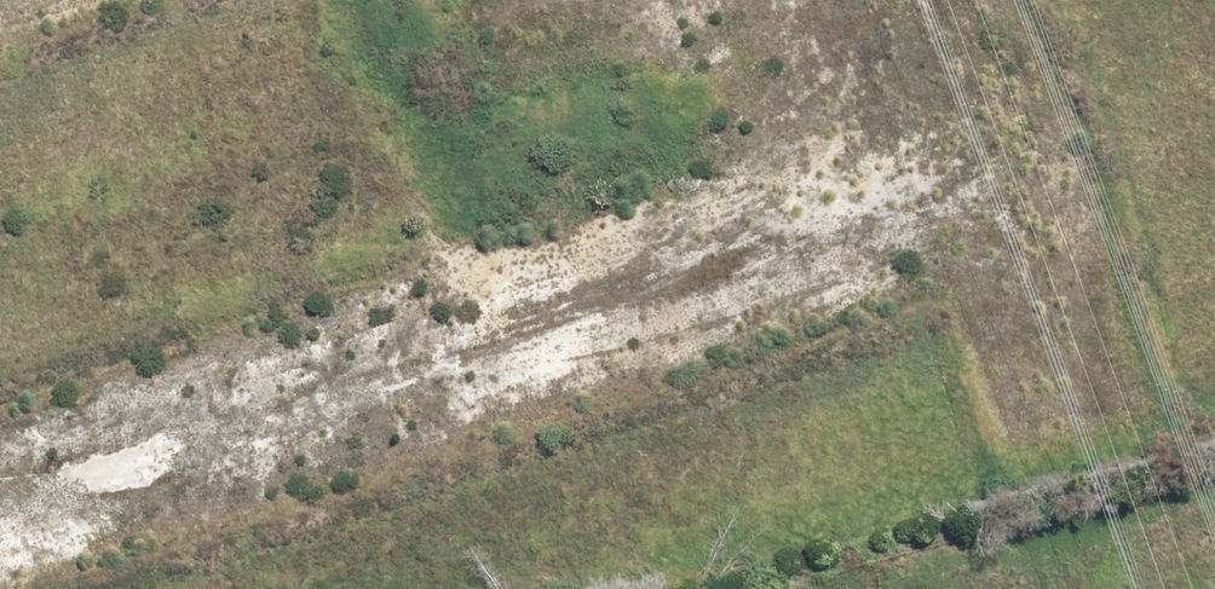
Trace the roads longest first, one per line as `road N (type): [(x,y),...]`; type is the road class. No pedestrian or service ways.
road 1 (unknown): [(0,449),(945,161)]
road 2 (unknown): [(1029,510),(945,161),(842,0)]
road 3 (unknown): [(489,300),(577,588)]

